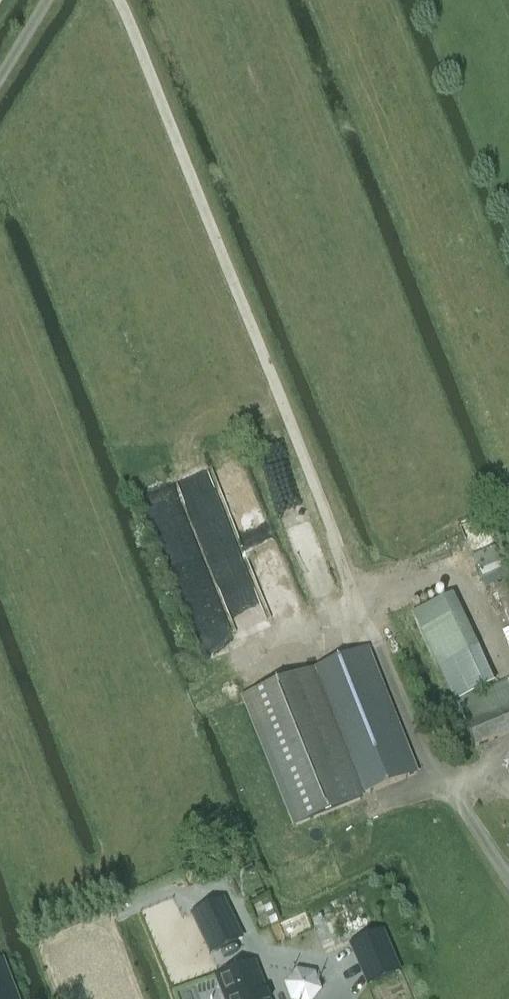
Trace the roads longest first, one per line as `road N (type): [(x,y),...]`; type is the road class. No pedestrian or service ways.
road 1 (track): [(116,0),(418,743),(508,883)]

